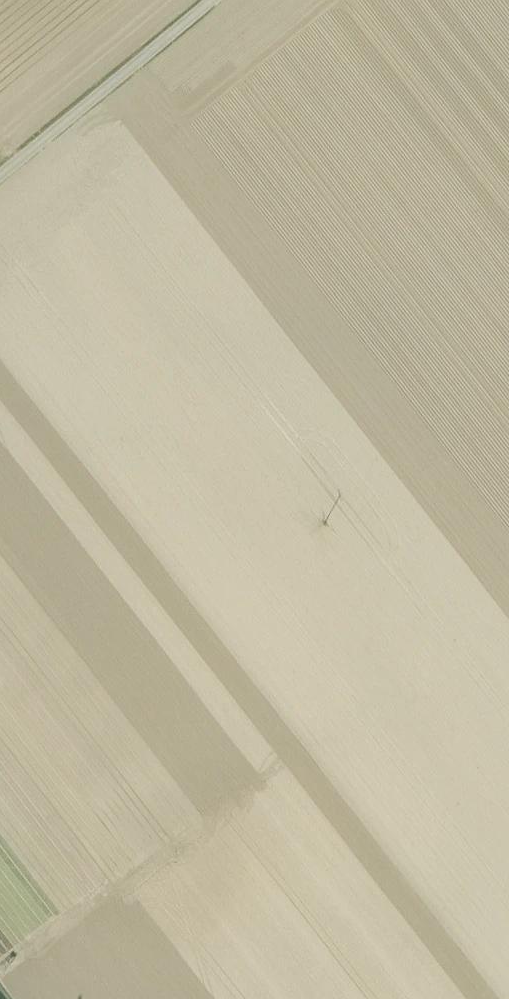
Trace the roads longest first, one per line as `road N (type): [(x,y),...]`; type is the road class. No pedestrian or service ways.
road 1 (track): [(213,0),(0,176)]

